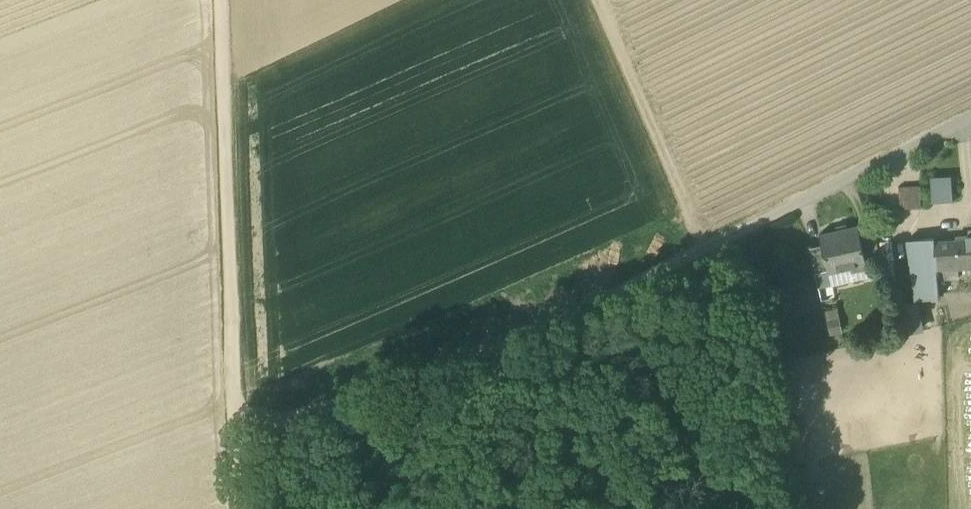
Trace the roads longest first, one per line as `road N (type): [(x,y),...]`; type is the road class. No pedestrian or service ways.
road 1 (track): [(738,231),(494,353),(232,432)]
road 2 (track): [(232,432),(217,0)]
road 3 (unclassified): [(970,118),(738,231)]

